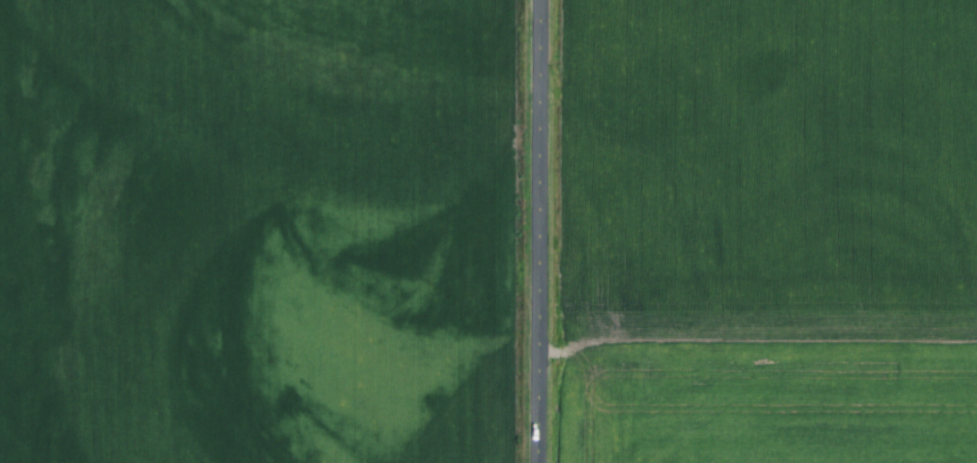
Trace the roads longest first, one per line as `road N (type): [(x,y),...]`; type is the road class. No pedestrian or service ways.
road 1 (tertiary): [(538,462),(539,0)]

